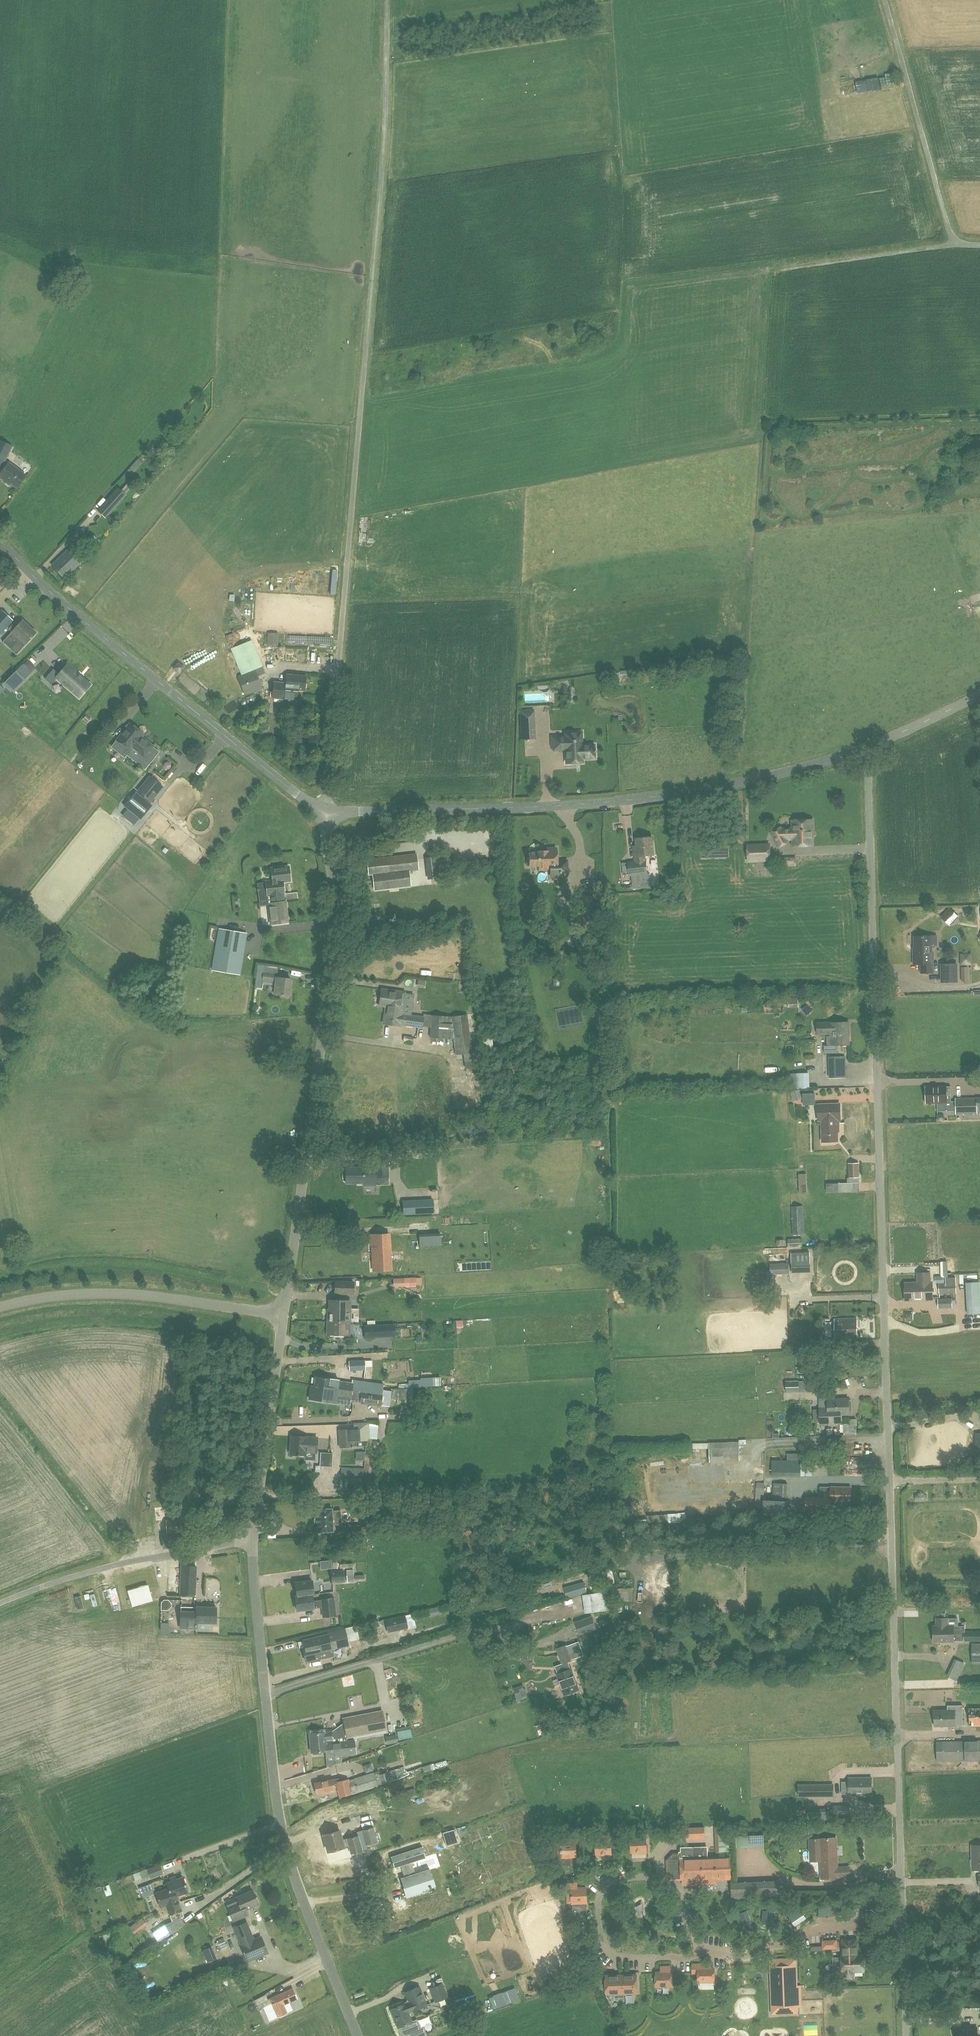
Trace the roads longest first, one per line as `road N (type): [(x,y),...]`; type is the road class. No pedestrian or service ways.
road 1 (unclassified): [(907,2035),(867,747)]
road 2 (unclassified): [(326,815),(390,98),(391,0)]
road 3 (unclassified): [(326,815),(571,806),(768,775),(867,747)]
road 4 (unclassified): [(359,2035),(285,1844),(254,1540)]
road 5 (unclassified): [(285,1316),(339,933),(326,815)]
road 6 (unclassified): [(326,815),(62,603),(0,541)]
road 7 (unclassified): [(0,1308),(110,1295),(285,1316)]
road 8 (unclassified): [(0,1606),(92,1573),(254,1540)]
road 9 (unclassified): [(953,244),(886,0)]
road 10 (unclassified): [(254,1540),(285,1316)]
road 11 (unclassified): [(783,269),(953,244)]
road 12 (unclassified): [(867,747),(979,694)]

